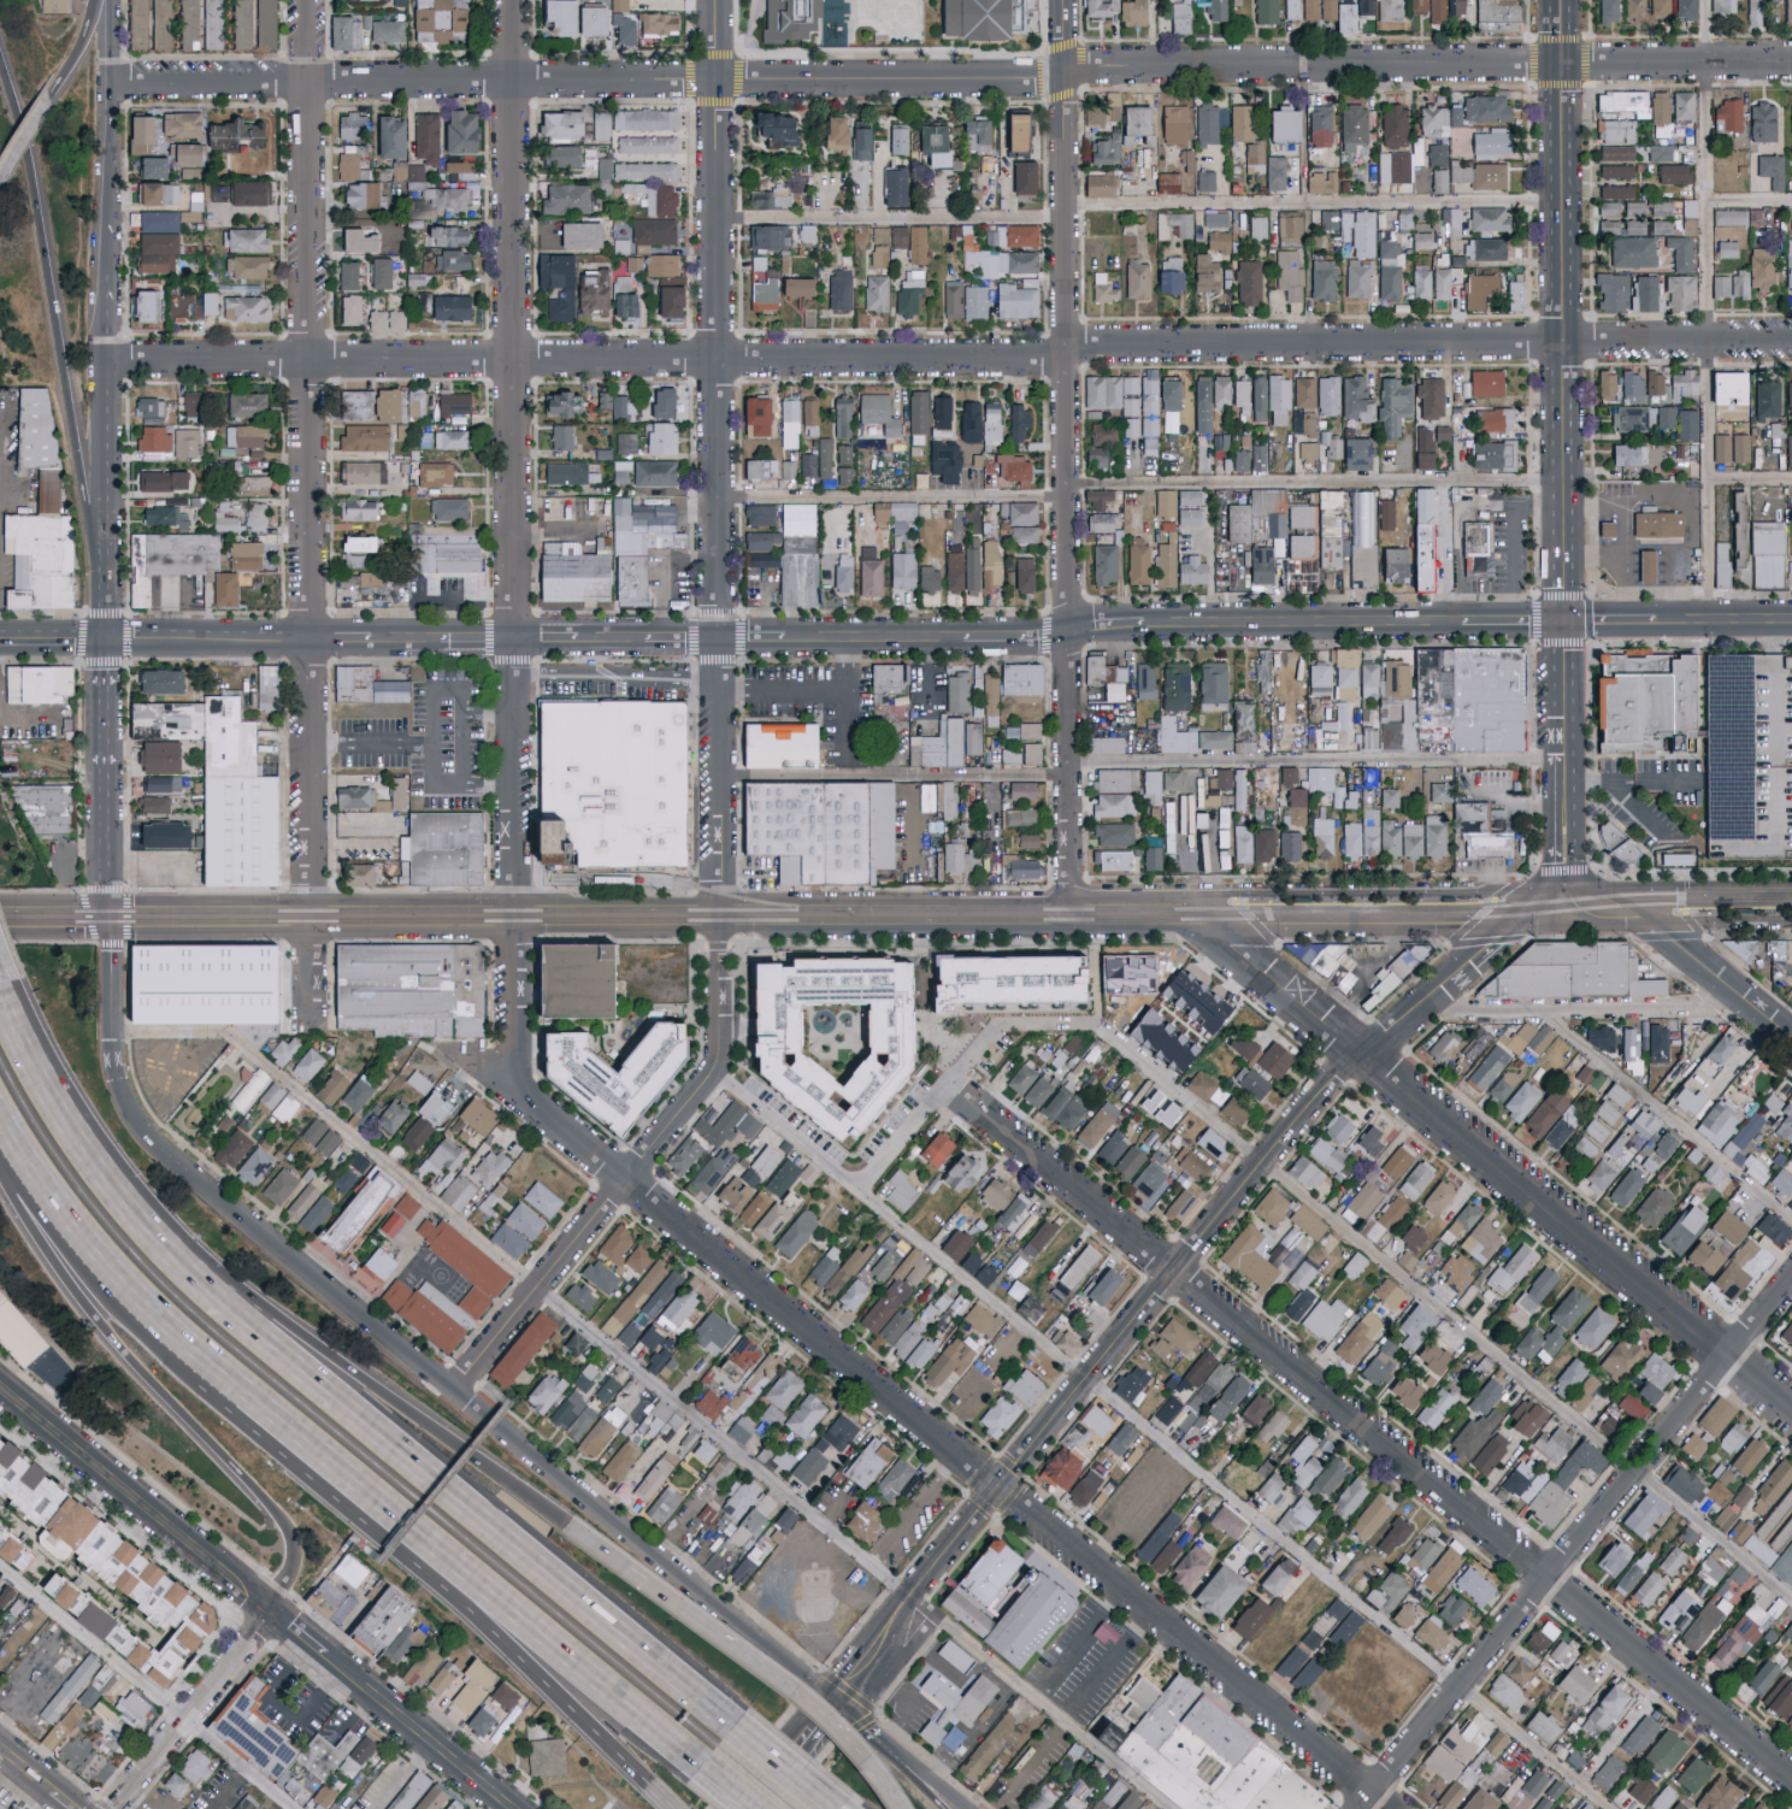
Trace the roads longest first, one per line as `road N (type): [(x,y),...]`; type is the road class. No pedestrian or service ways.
road 1 (residential): [(111,84),(1791,63)]
road 2 (residential): [(110,366),(1562,341)]
road 3 (residential): [(519,1085),(626,1183),(1389,1808)]
road 4 (residential): [(947,1085),(1791,1780)]
road 5 (secondary): [(1534,911),(1356,1053),(996,1486),(833,1699)]
road 6 (residential): [(720,918),(715,0)]
road 7 (residential): [(312,918),(308,0)]
road 8 (residential): [(519,918),(515,0)]
road 9 (tertiary): [(1569,907),(1560,0)]
road 10 (residential): [(833,1699),(200,1179)]
road 11 (motorway): [(727,1727),(235,1321),(130,1215)]
road 12 (tertiary): [(1189,917),(1791,1409)]
road 13 (residential): [(1791,1275),(1357,1808)]
road 14 (tertiary): [(0,1389),(507,1808)]
road 15 (motorway): [(0,1129),(77,1298),(284,1521),(295,1555),(270,1614)]
road 16 (residential): [(1072,917),(1066,352)]
road 17 (motorway): [(108,581),(0,52)]
road 18 (motorway): [(568,1527),(148,1236)]
road 19 (motorway): [(370,1493),(696,1764)]
road 20 (motorway): [(370,1493),(648,1787)]
road 21 (residential): [(714,1078),(453,1386)]
road 22 (residential): [(1066,352),(1063,0)]
road 23 (secondary): [(720,918),(1072,917)]
road 24 (secondary): [(1189,917),(1534,911)]
road 25 (residential): [(1414,1008),(1708,1007),(1739,997)]
road 26 (secondary): [(1468,623),(1151,624)]
road 27 (motorway): [(0,1124),(92,1243),(208,1360)]
road 28 (secondary): [(0,919),(312,918)]
road 29 (residential): [(111,919),(107,640)]
road 30 (residential): [(110,275),(107,0)]
road 31 (motorway): [(130,1215),(59,1118),(4,995)]
road 32 (motorway): [(897,1808),(807,1702),(717,1637)]
road 33 (residential): [(270,1614),(114,1808)]
road 34 (residential): [(1562,341),(1791,344)]
road 35 (secondary): [(1614,903),(1791,1040)]
road 36 (residential): [(108,581),(110,366)]
road 37 (motorway): [(208,1360),(370,1493)]
road 38 (secondary): [(518,641),(311,642)]
road 39 (secondary): [(312,918),(519,918)]
road 40 (secondary): [(311,642),(107,640)]
road 41 (secondary): [(519,918),(720,918)]
road 42 (motorway): [(717,1637),(568,1527)]
road 43 (residential): [(200,1179),(132,1116),(114,1032)]
road 44 (secondary): [(963,640),(785,641)]
road 45 (secondary): [(1614,903),(1791,900)]
road 46 (residential): [(519,1085),(519,918)]
road 47 (residential): [(714,1078),(723,1054),(720,918)]
road 48 (secondary): [(833,1699),(741,1808)]
road 49 (secondary): [(1791,620),(1656,621)]
road 50 (motorway): [(827,1808),(727,1727)]

